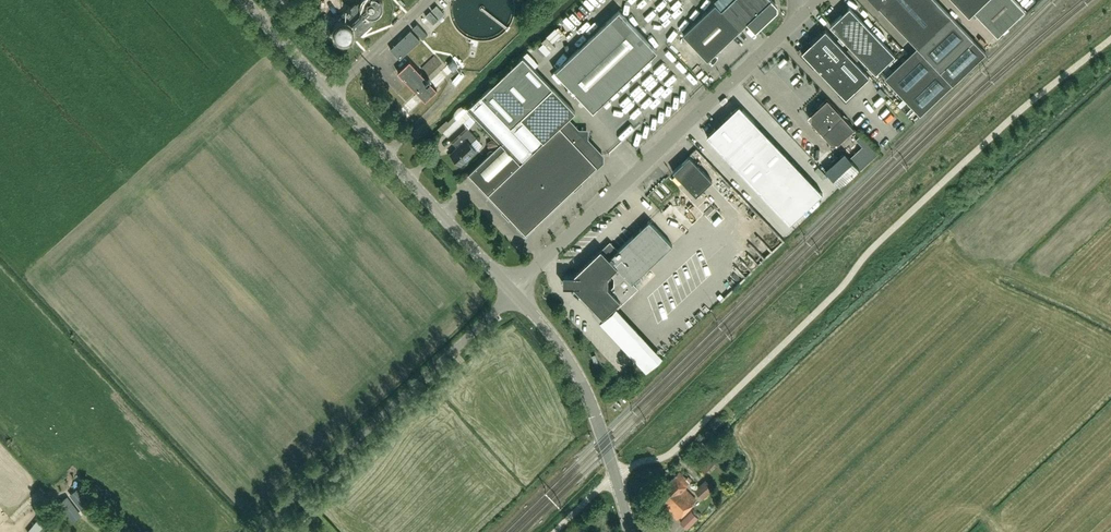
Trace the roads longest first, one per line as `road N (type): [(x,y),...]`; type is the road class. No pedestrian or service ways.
road 1 (unclassified): [(513,289),(808,12)]
road 2 (tertiary): [(513,289),(243,0)]
road 3 (residential): [(255,531),(513,289)]
road 4 (tertiary): [(616,477),(571,362),(513,289)]

